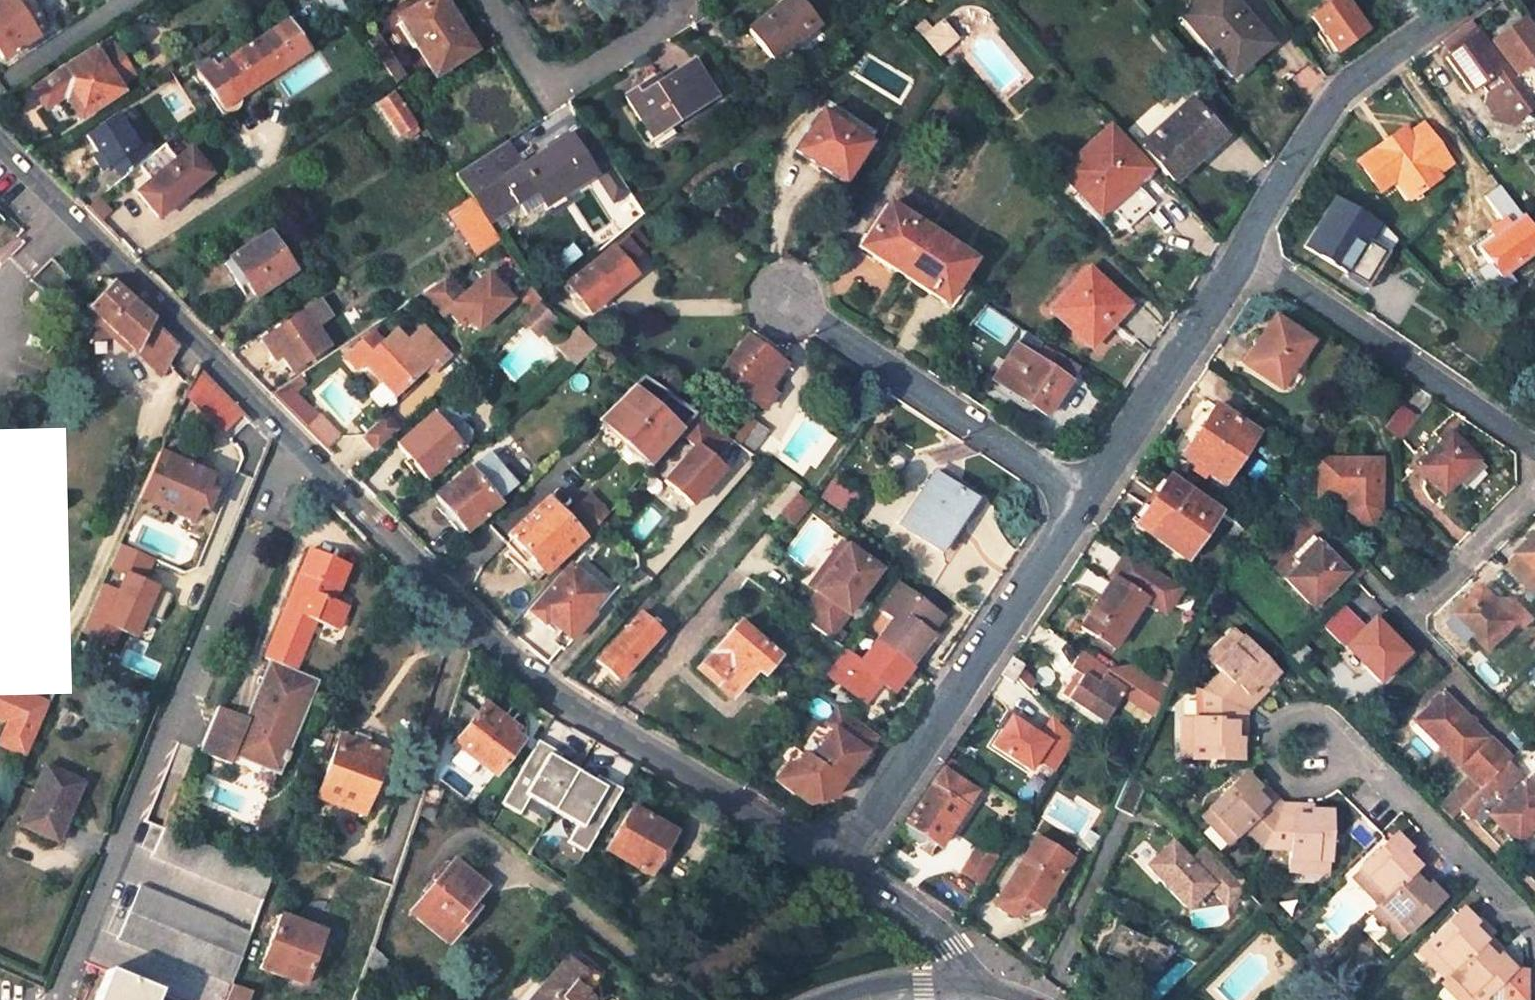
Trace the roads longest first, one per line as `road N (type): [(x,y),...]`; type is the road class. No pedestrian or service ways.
road 1 (unclassified): [(0,145),(296,445),(549,684),(841,863)]
road 2 (unclassified): [(841,863),(1245,253)]
road 3 (unclassified): [(1245,253),(1534,445)]
road 4 (unclassified): [(1245,253),(1337,92),(1465,0)]
road 5 (unclassified): [(841,863),(943,937),(974,996)]

